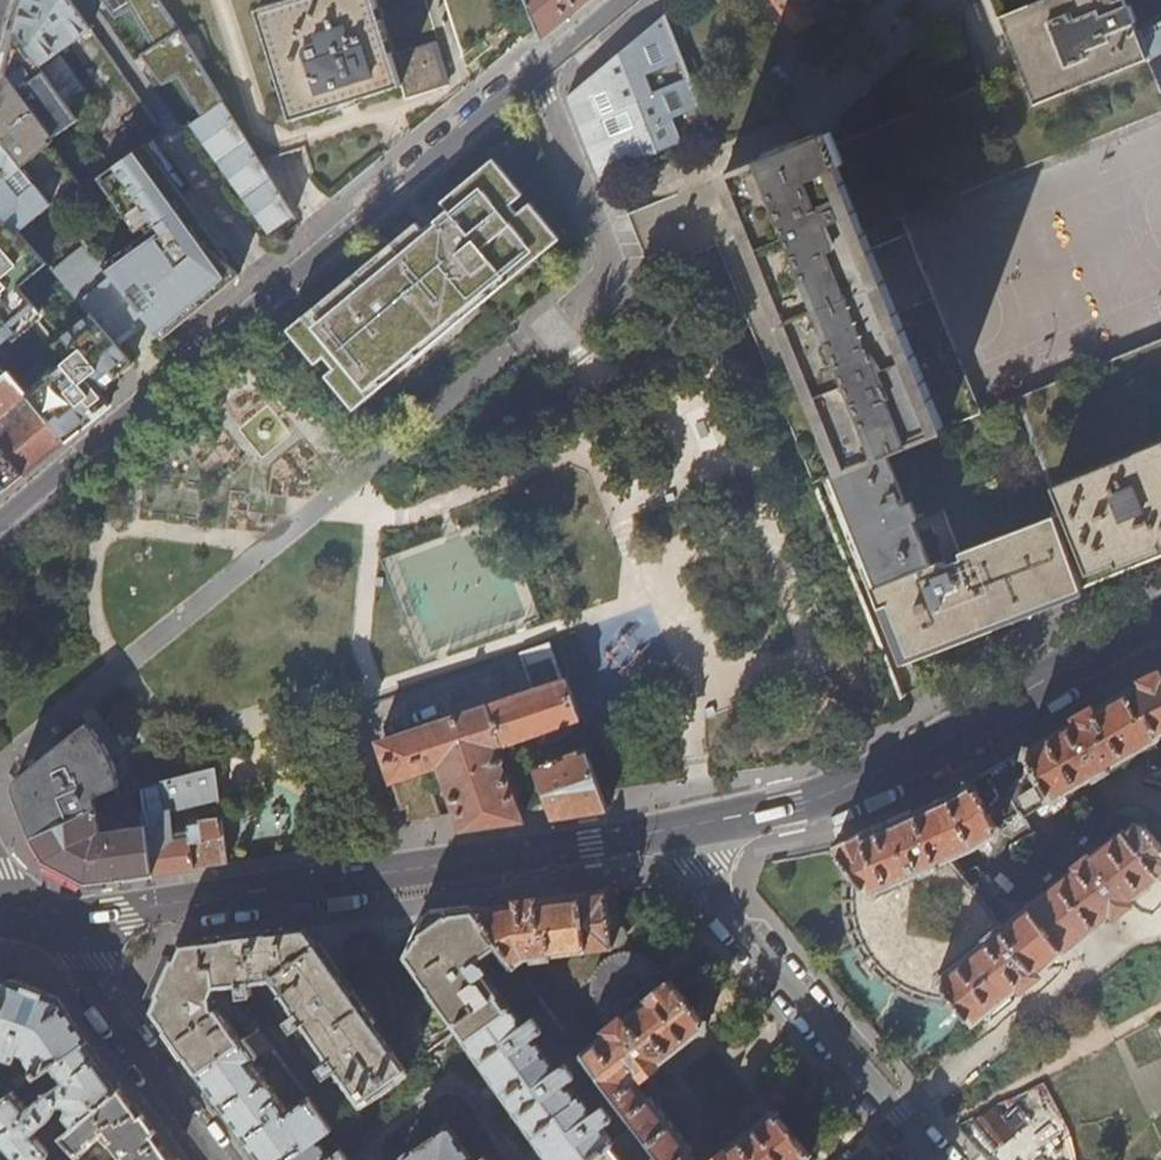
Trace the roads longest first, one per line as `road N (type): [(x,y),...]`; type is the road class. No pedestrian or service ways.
road 1 (residential): [(0,519),(535,70)]
road 2 (tertiary): [(38,914),(672,838)]
road 3 (tertiary): [(672,838),(871,781),(1160,625)]
road 4 (residential): [(672,838),(937,1159)]
road 5 (residential): [(38,914),(88,963),(218,1159)]
road 6 (residential): [(535,70),(600,268),(542,325)]

